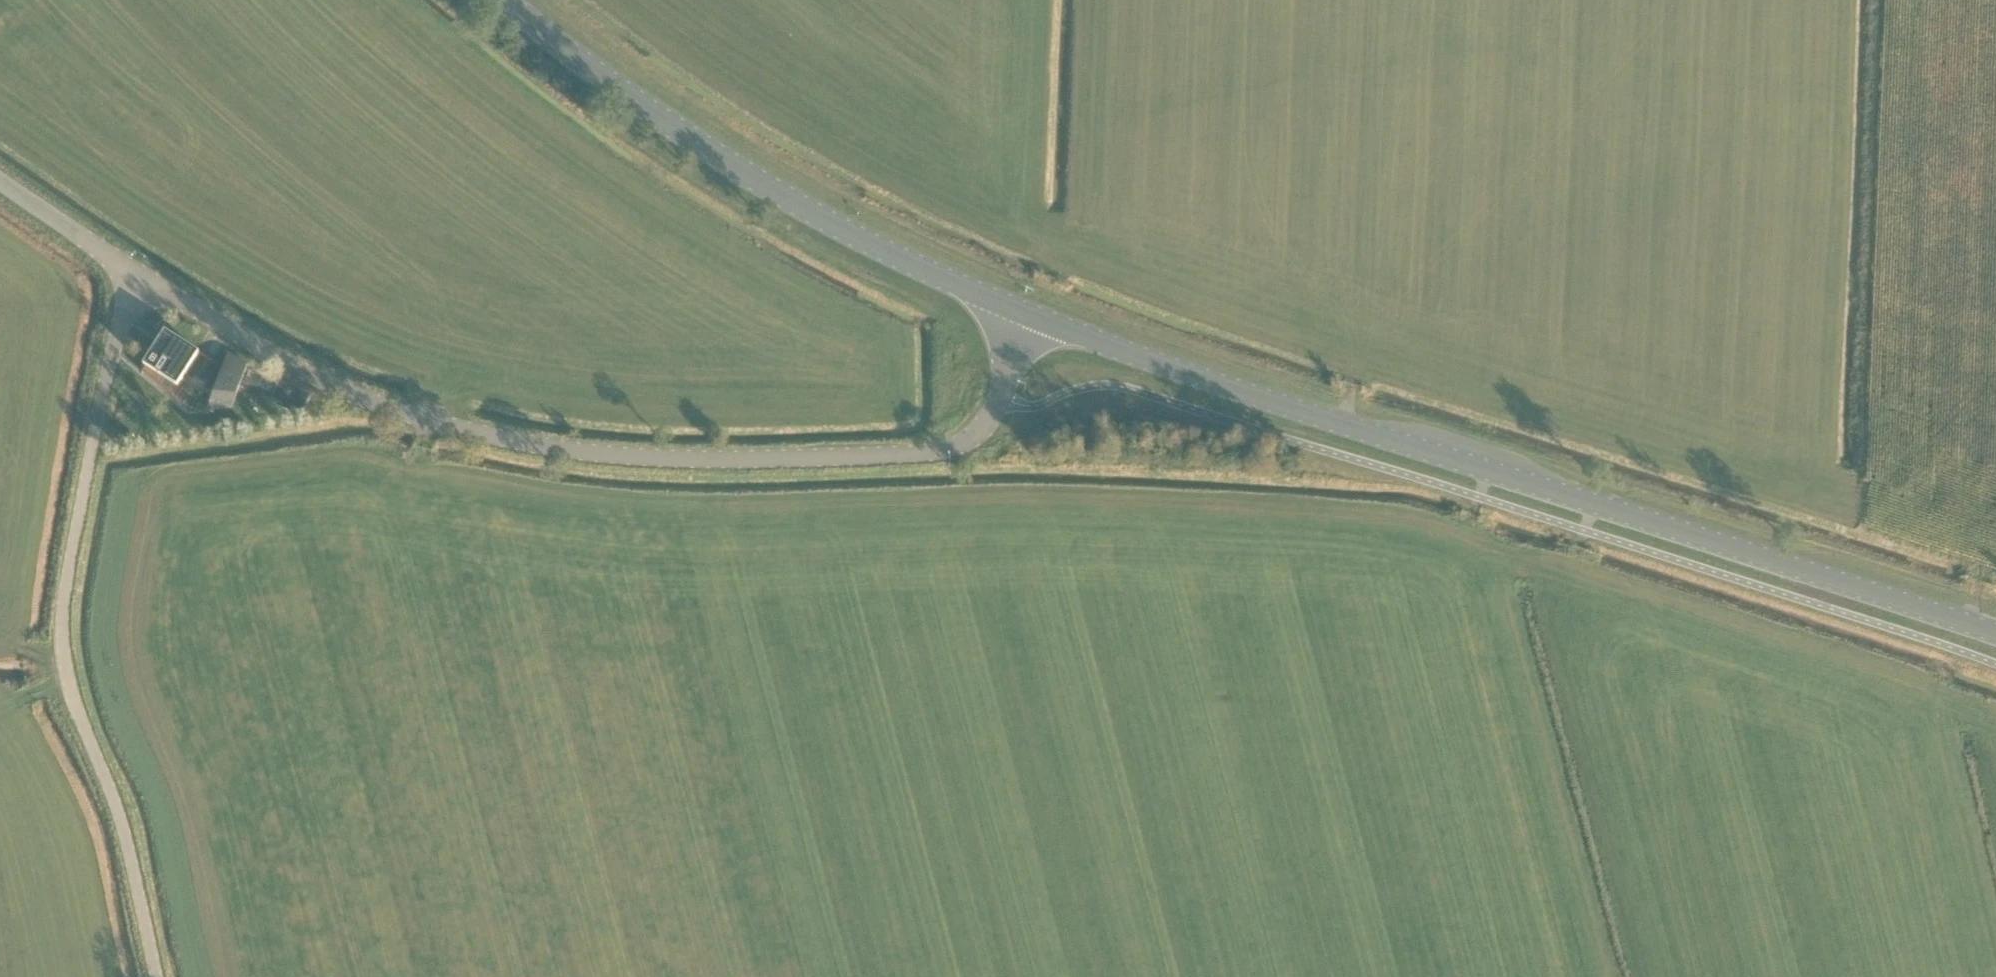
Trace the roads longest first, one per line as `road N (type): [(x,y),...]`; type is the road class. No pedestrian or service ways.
road 1 (secondary): [(1995,634),(1226,387),(1031,315)]
road 2 (tertiary): [(1031,315),(987,422),(946,450),(622,456),(503,438),(383,405),(291,363),(142,276)]
road 3 (tertiary): [(157,976),(117,807),(69,684),(61,623),(115,340),(142,276)]
road 4 (secondary): [(1031,315),(884,251),(751,177),(503,0)]
road 5 (unclassified): [(142,276),(0,181)]

